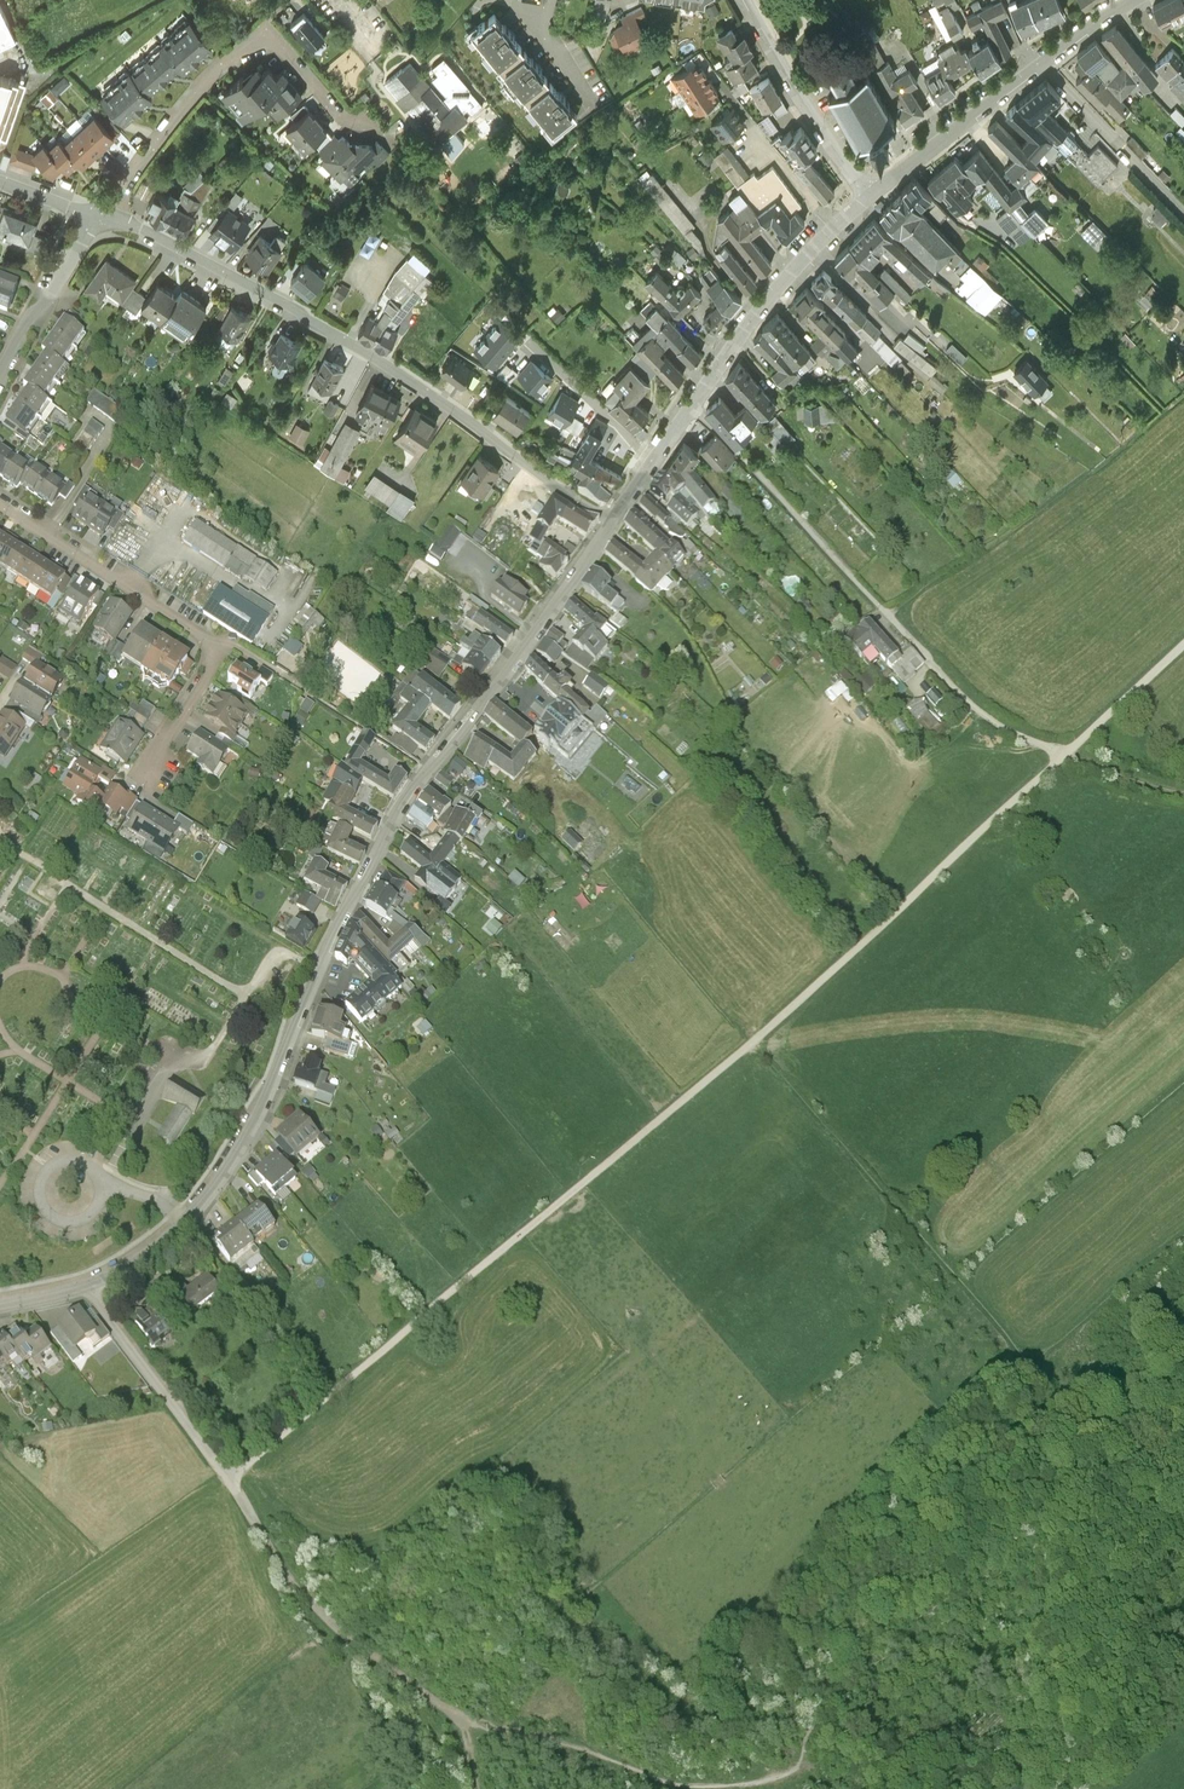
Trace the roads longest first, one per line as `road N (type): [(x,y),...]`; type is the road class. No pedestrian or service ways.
road 1 (track): [(1050,1454),(972,1455),(884,1534),(835,1642),(806,1766),(726,1785),(681,1785),(561,1744),(453,1722),(339,1638),(226,1478)]
road 2 (residential): [(0,1306),(82,1287),(135,1263),(208,1194),(264,1101),(319,969),(405,801),(613,519)]
road 3 (track): [(226,1478),(754,1046)]
road 4 (residential): [(613,519),(298,313),(140,230),(102,219)]
road 5 (residential): [(694,402),(980,712),(1065,756)]
road 6 (track): [(754,1046),(1020,1351),(1050,1454)]
road 7 (track): [(754,1046),(1065,756)]
road 8 (residential): [(0,509),(222,646),(146,778)]
road 9 (residential): [(1133,0),(870,196)]
road 10 (residential): [(694,402),(790,273),(870,196)]
road 11 (residential): [(263,27),(184,106),(102,219)]
road 12 (track): [(82,1287),(226,1478)]
road 13 (residential): [(744,0),(870,196)]
road 14 (track): [(1042,62),(1183,211)]
road 15 (residential): [(102,219),(0,388)]
road 16 (track): [(1183,1561),(1149,1514),(1050,1454)]
road 17 (track): [(1065,756),(1183,645)]
road 18 (residential): [(613,519),(694,402)]
road 19 (residential): [(263,27),(345,118),(364,123)]
road 20 (track): [(1183,793),(1065,756)]

